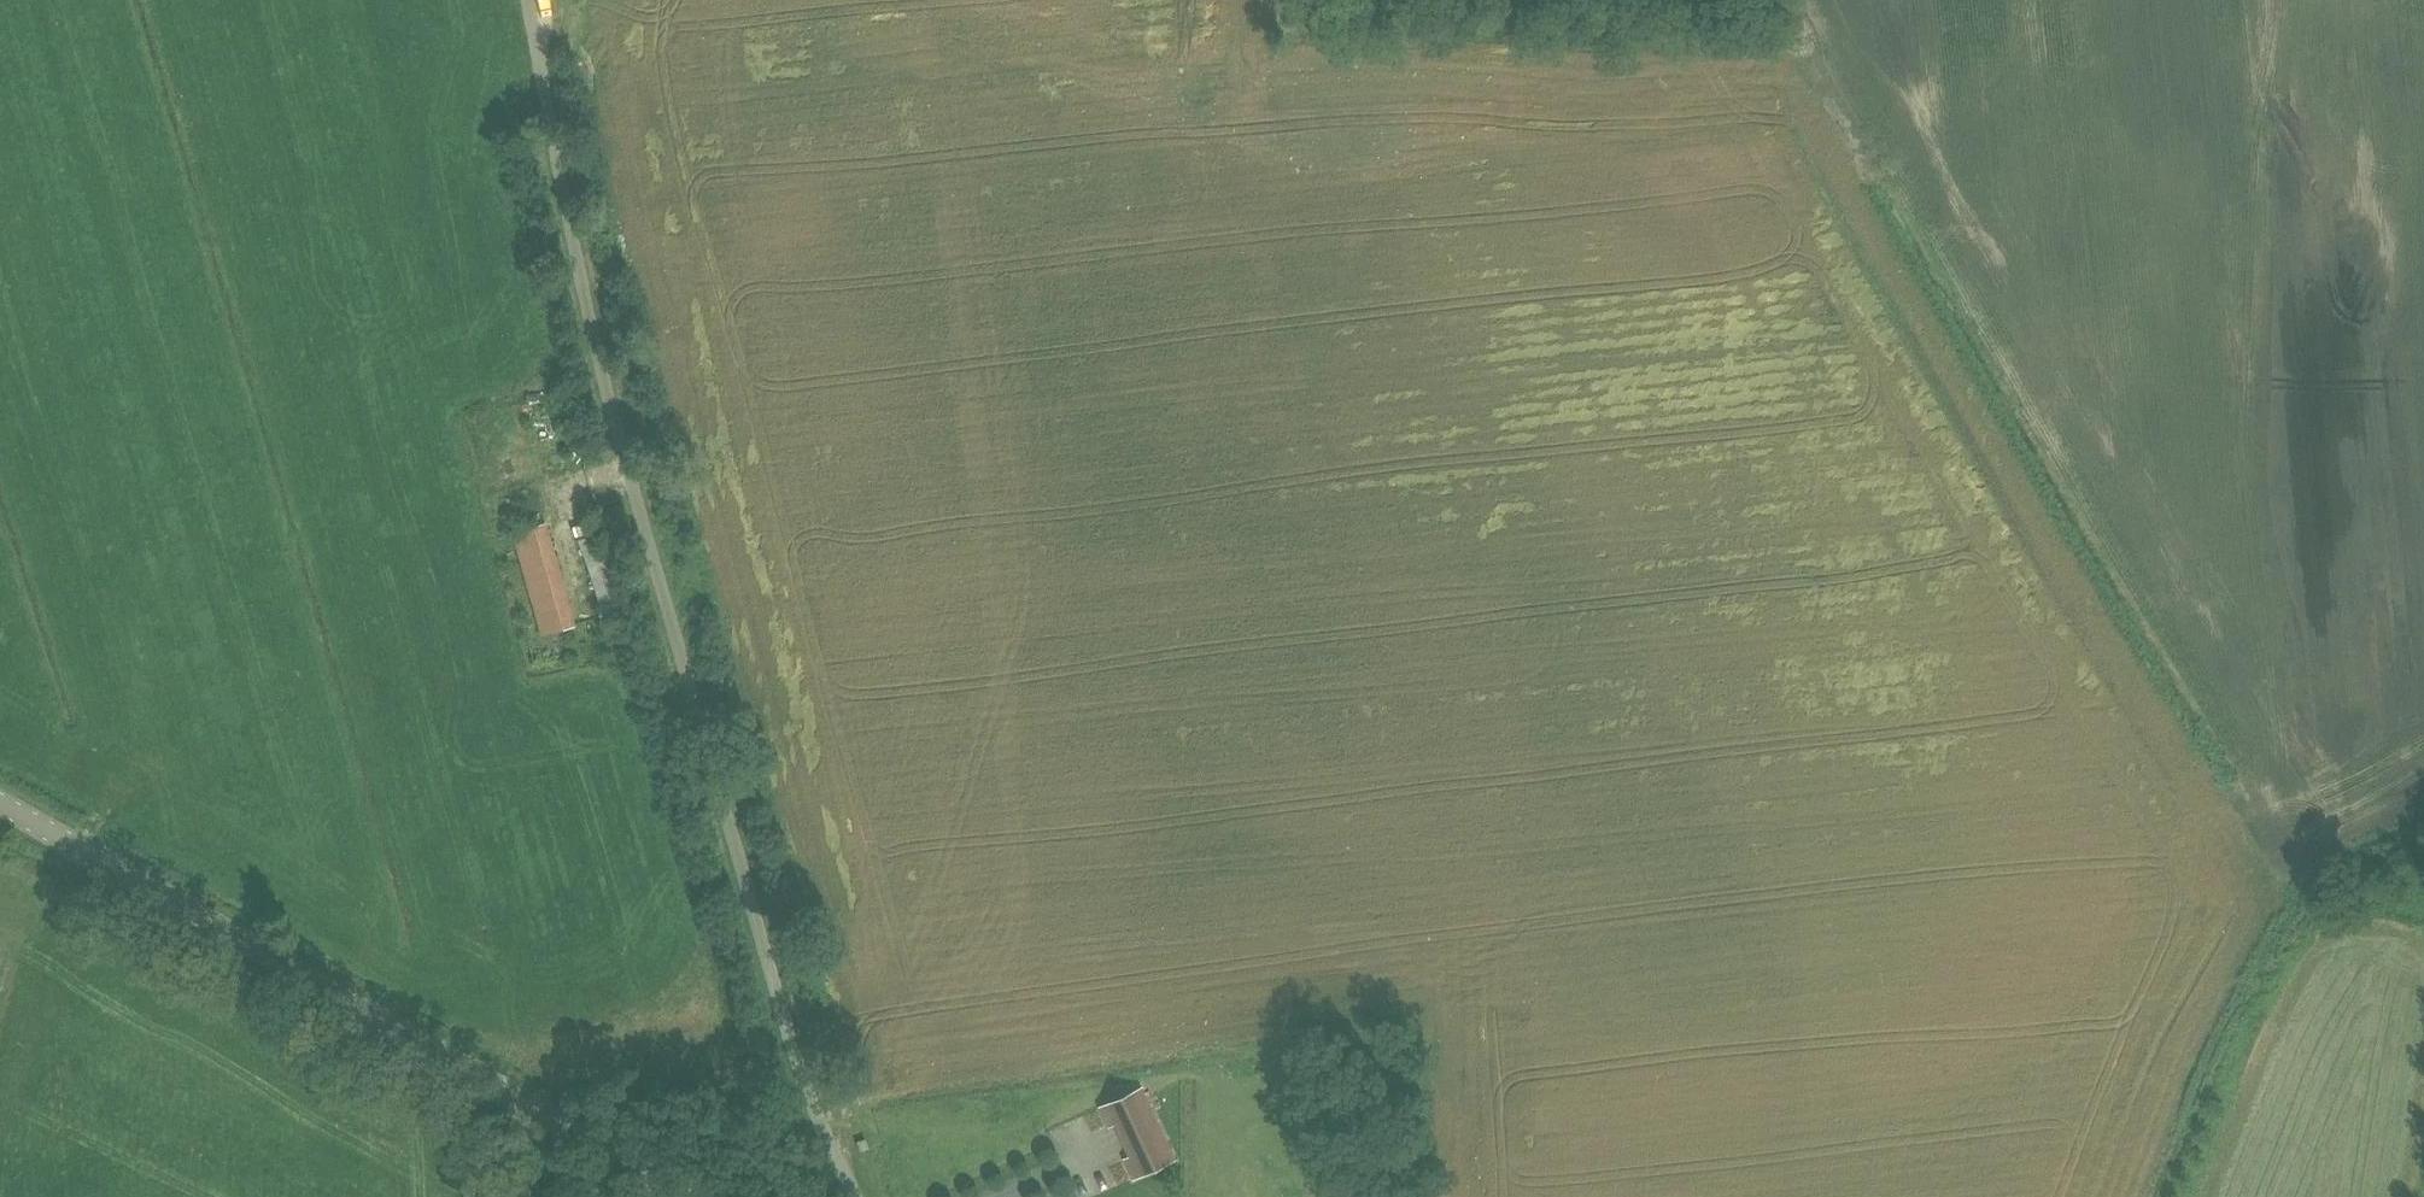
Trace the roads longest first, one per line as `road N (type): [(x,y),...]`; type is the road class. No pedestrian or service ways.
road 1 (unclassified): [(877,1196),(767,918),(637,464),(556,133),(533,0)]
road 2 (tertiary): [(674,1196),(527,1104),(0,803)]

